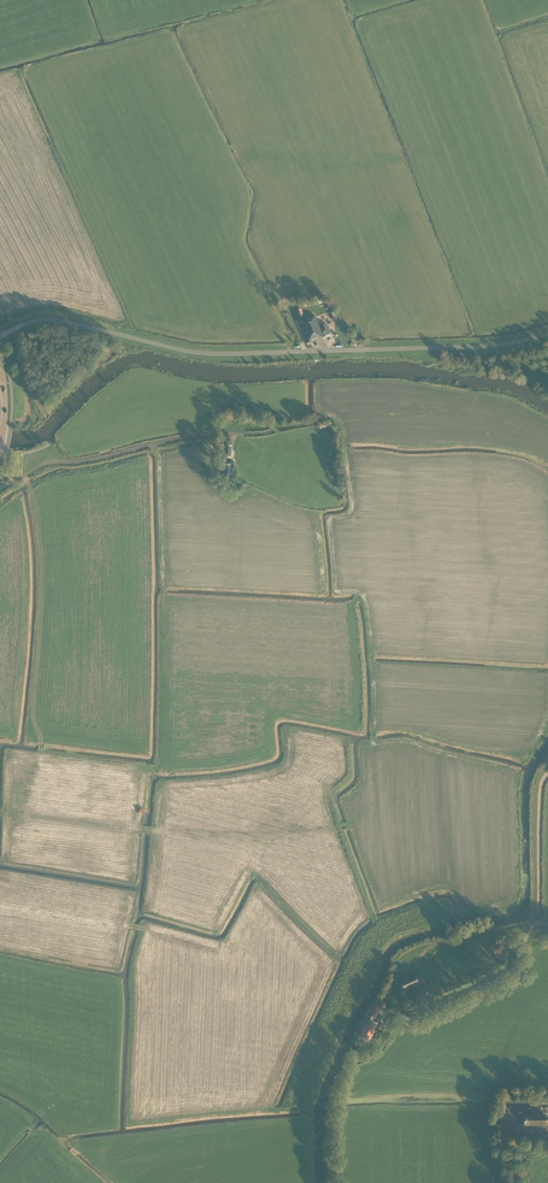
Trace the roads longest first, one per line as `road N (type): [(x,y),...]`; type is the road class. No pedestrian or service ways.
road 1 (unclassified): [(0,337),(52,320),(222,354),(493,346),(547,334)]

